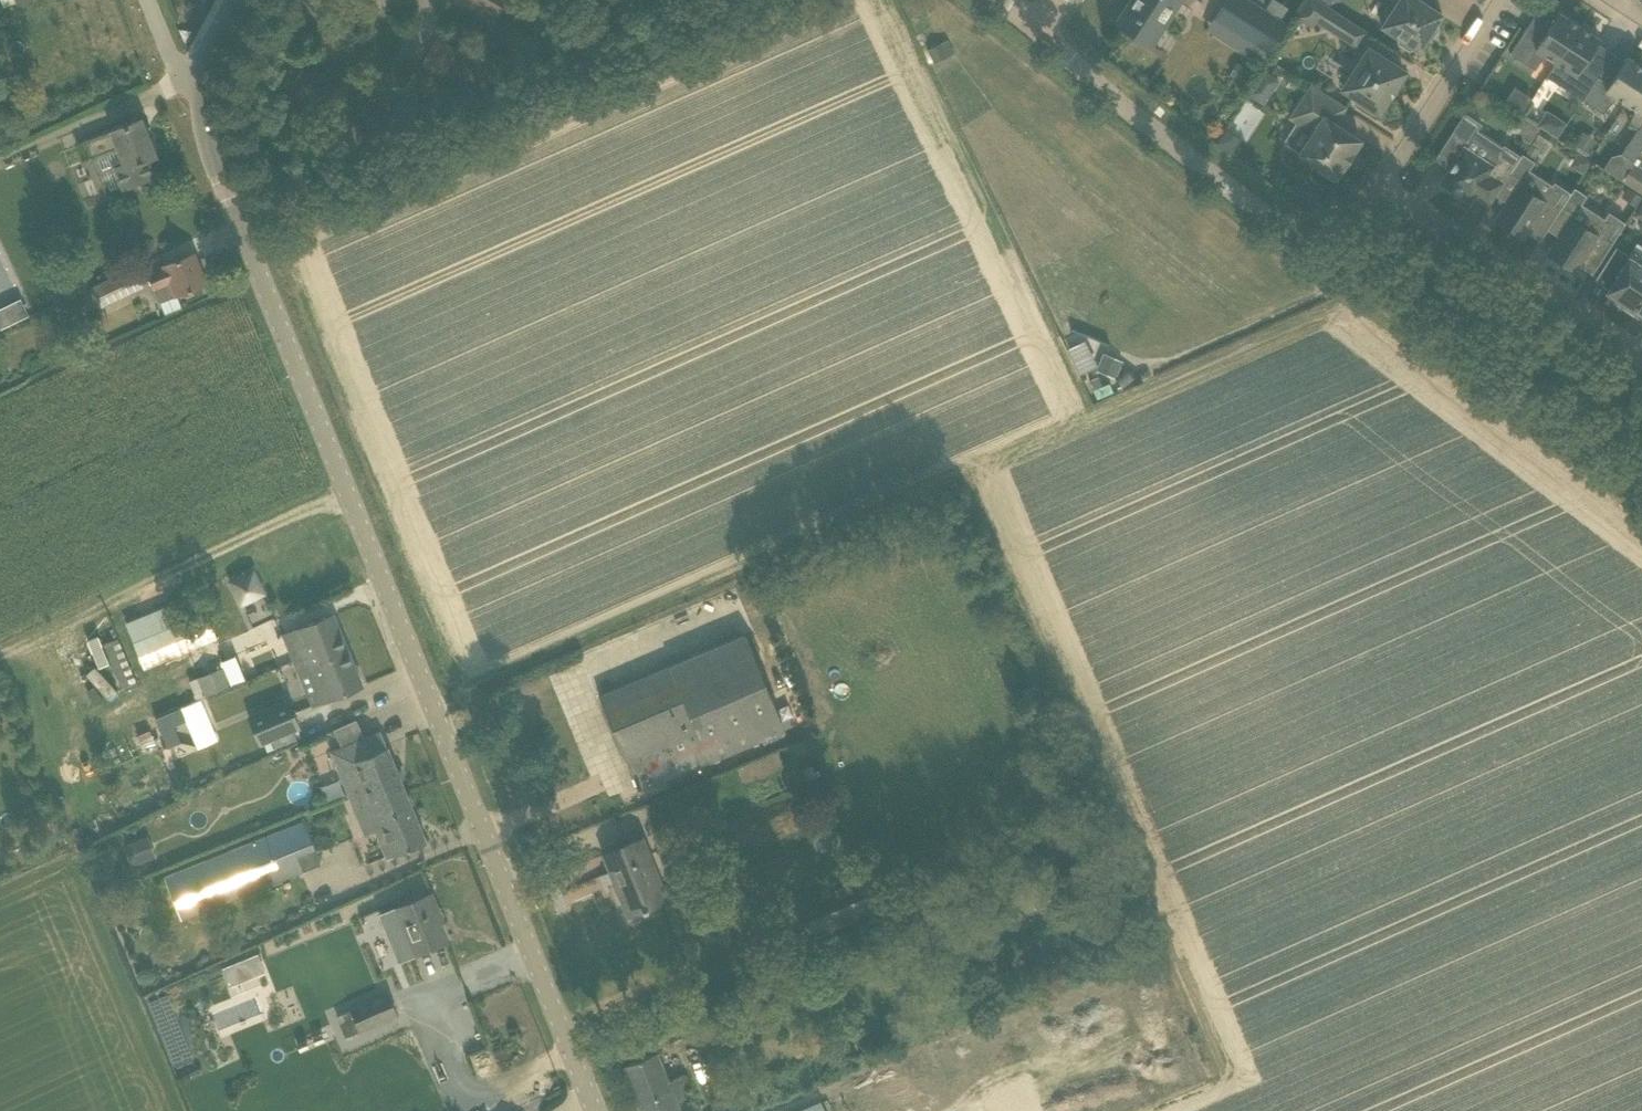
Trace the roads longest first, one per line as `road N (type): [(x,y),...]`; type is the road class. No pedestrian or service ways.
road 1 (tertiary): [(596,1110),(206,131),(201,86)]
road 2 (residential): [(1038,25),(1095,83),(1288,231),(1358,216),(1380,192)]
road 3 (residential): [(1380,192),(1641,357)]
road 4 (residential): [(1380,192),(1503,0)]

